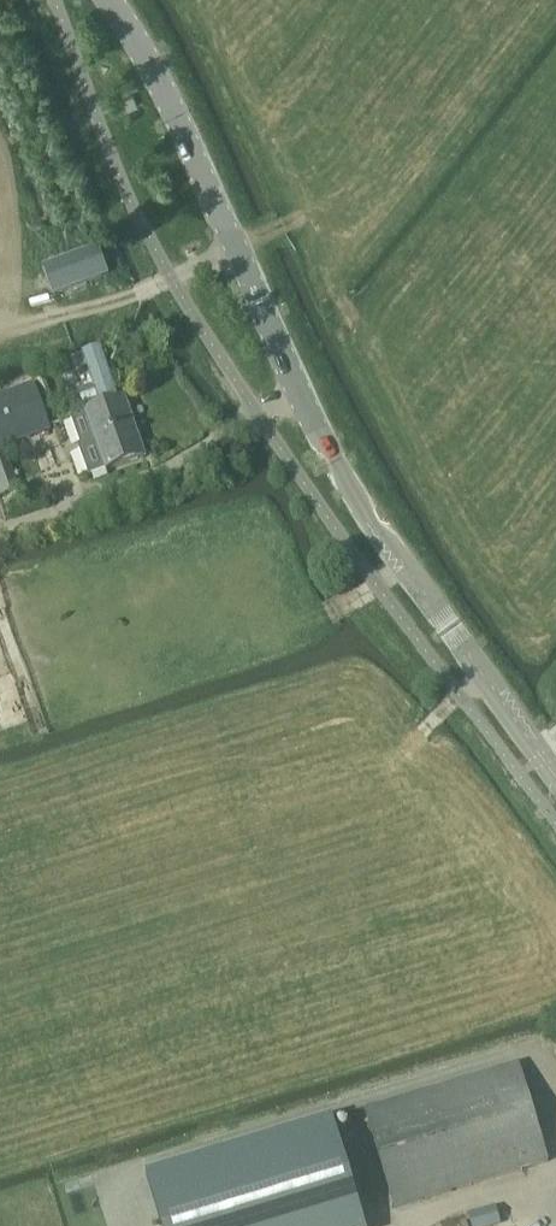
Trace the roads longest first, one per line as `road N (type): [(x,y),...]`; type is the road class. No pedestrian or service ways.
road 1 (tertiary): [(555,780),(343,476),(159,79),(108,0)]
road 2 (track): [(171,279),(0,334)]

